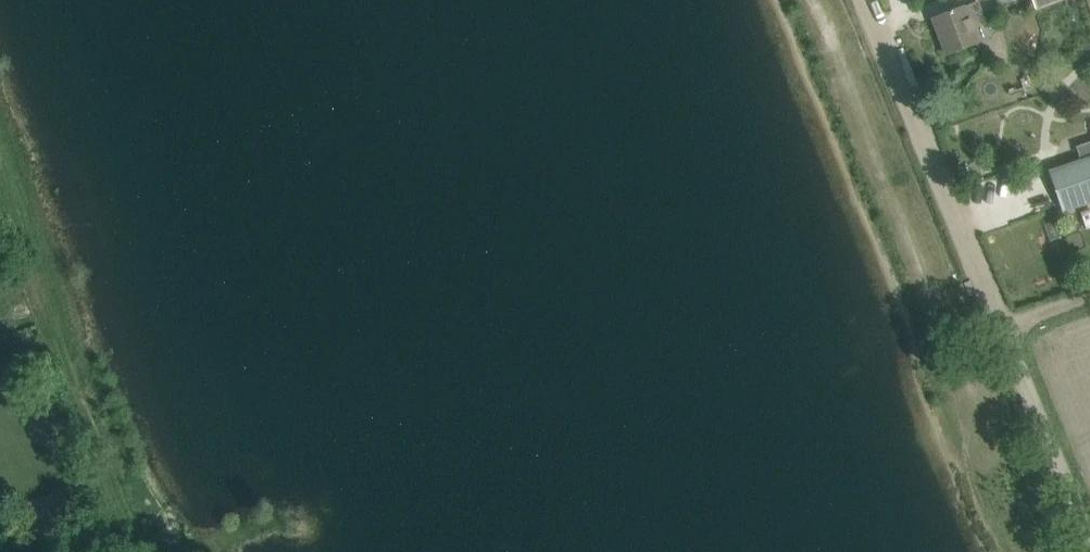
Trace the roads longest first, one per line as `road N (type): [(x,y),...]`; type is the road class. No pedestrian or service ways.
road 1 (track): [(870,0),(1089,549)]

